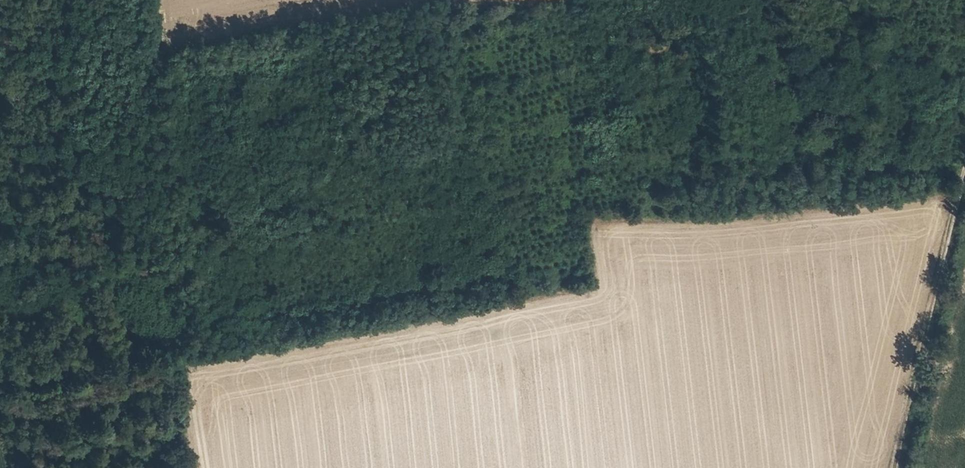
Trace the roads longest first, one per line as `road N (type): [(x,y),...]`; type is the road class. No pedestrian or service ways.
road 1 (track): [(964,230),(911,467)]

